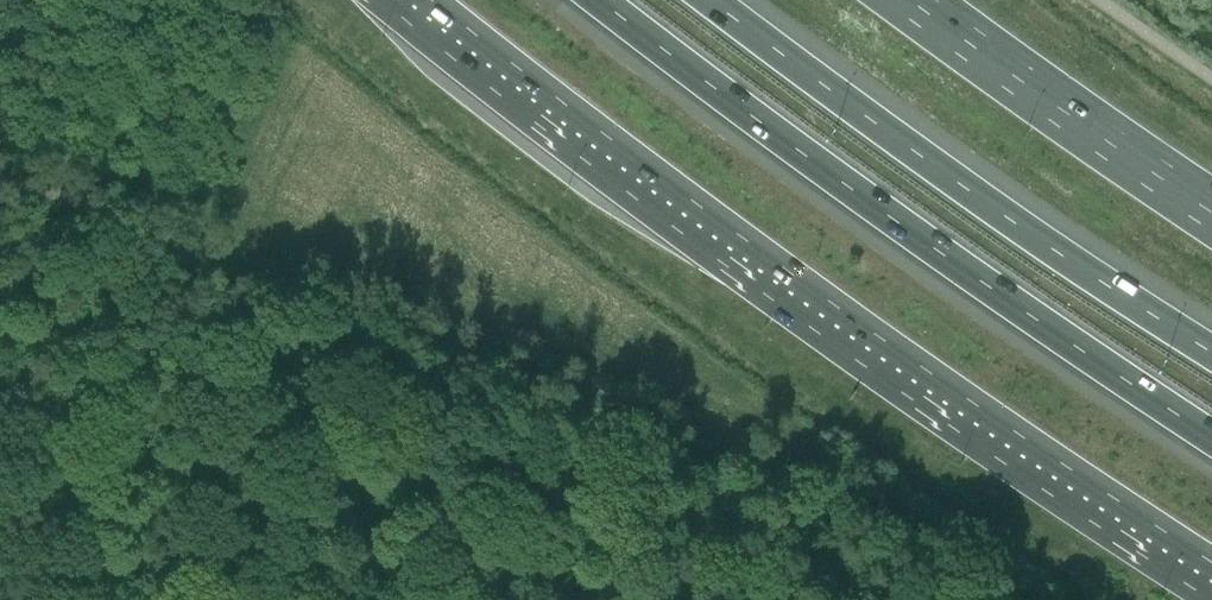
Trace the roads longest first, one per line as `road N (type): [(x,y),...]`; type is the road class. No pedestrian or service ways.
road 1 (trunk): [(420,0),(934,378),(1211,565)]
road 2 (motorway): [(596,0),(712,92),(1211,440)]
road 3 (track): [(312,293),(808,471),(873,498),(961,552)]
road 4 (motorway): [(1211,354),(1030,235),(703,0)]
road 5 (trunk): [(1211,212),(895,0)]
road 6 (unclassified): [(312,293),(0,178)]

